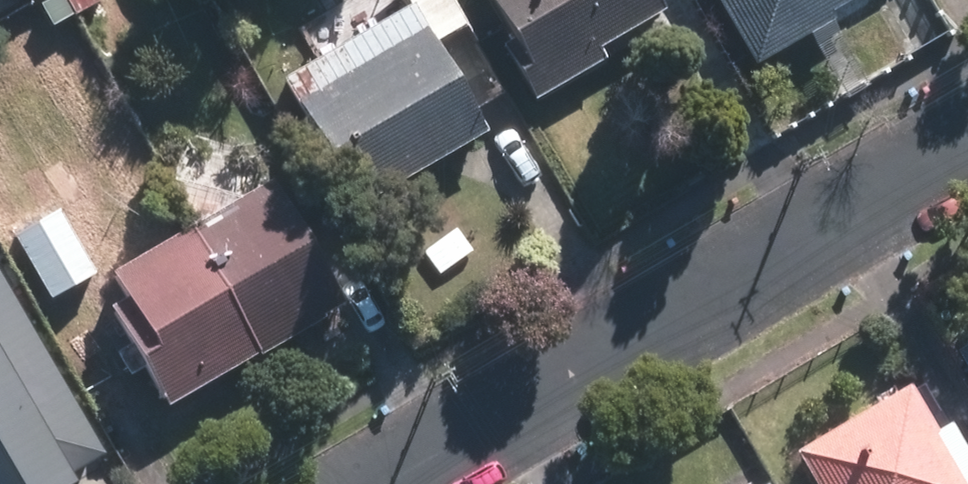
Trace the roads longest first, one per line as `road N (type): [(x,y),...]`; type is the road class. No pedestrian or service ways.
road 1 (residential): [(385,483),(967,143)]

